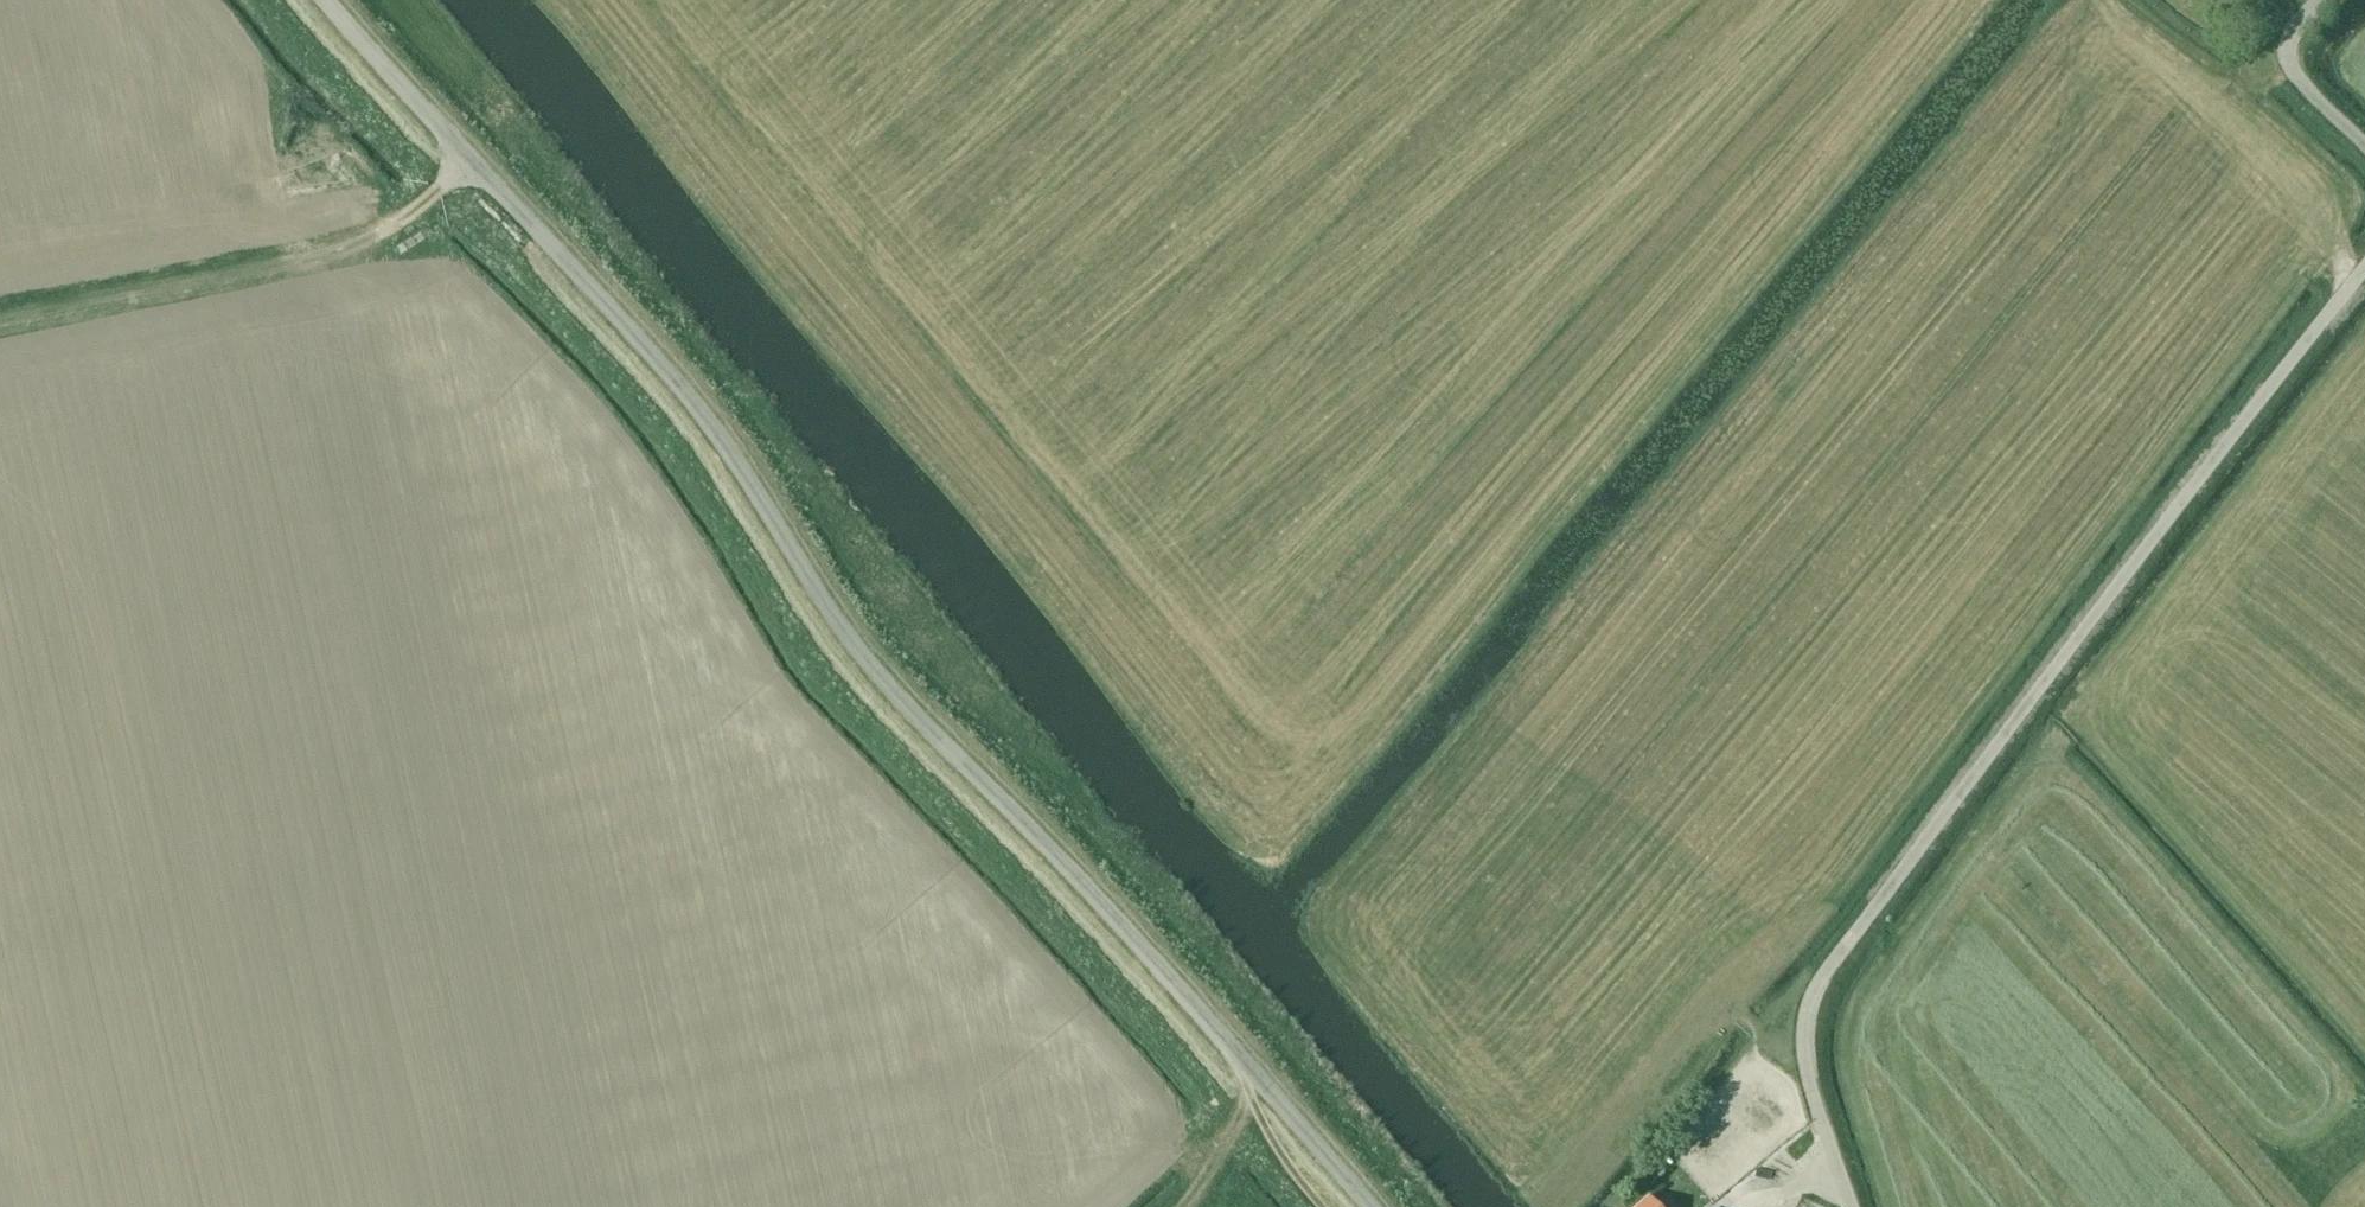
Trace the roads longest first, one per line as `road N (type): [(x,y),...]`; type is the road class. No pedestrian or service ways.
road 1 (unclassified): [(1370,1206),(1083,887),(902,703),(838,627),(692,403),(324,0)]

